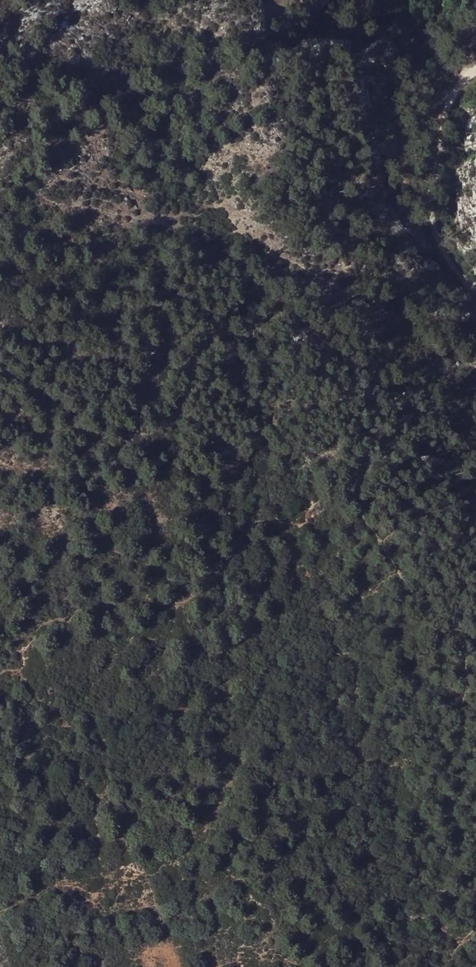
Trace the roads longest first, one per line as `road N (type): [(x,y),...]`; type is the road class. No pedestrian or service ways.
road 1 (track): [(475,74),(463,83),(437,131),(440,243),(475,287)]

